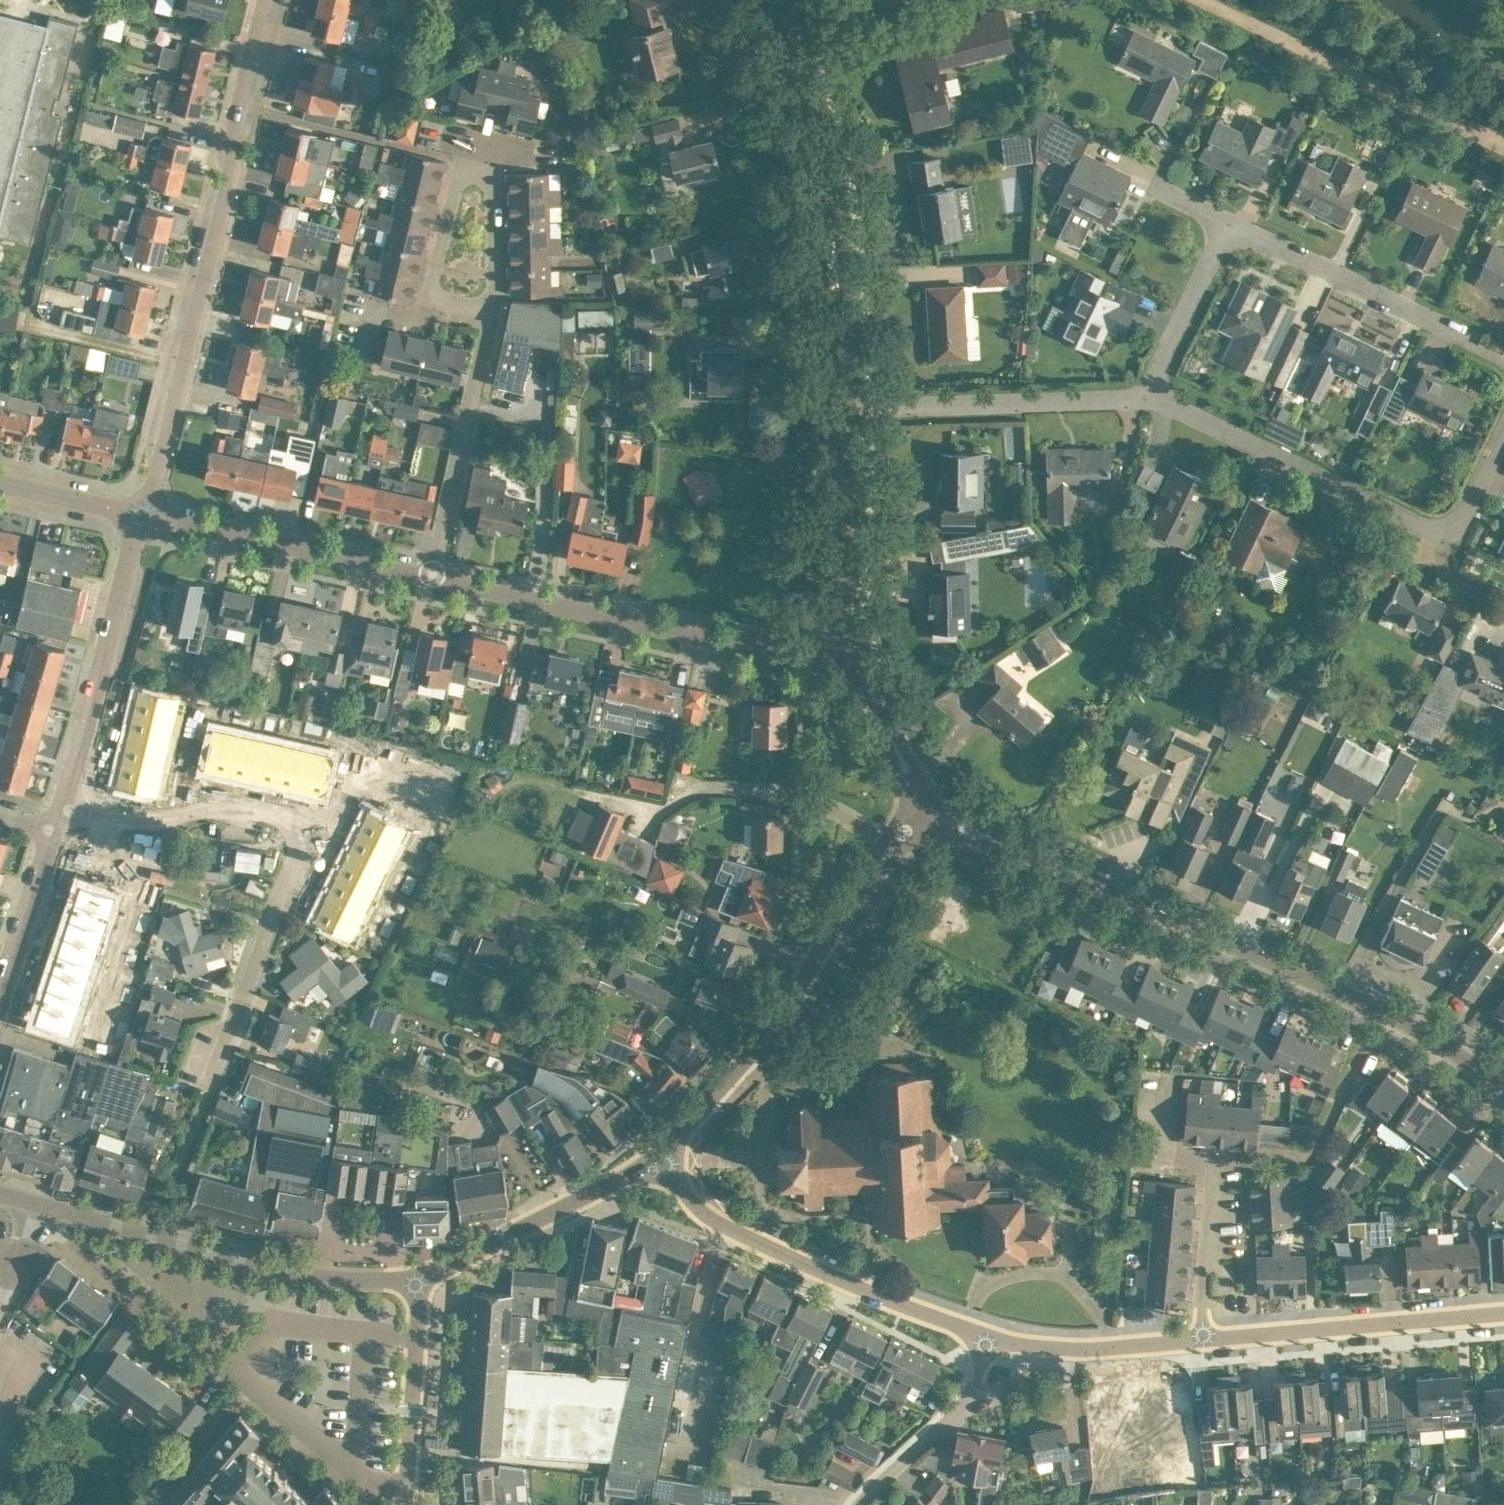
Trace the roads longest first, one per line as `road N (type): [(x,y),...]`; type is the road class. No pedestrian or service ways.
road 1 (tertiary): [(1503,1089),(1447,1045),(1361,1000),(926,801)]
road 2 (residential): [(142,513),(272,0)]
road 3 (residential): [(210,1077),(297,855),(292,828),(272,812),(199,807),(172,821),(61,808)]
road 4 (residential): [(631,1167),(684,1127),(747,1060),(866,876),(926,801)]
road 5 (residential): [(1150,390),(1430,530),(1466,512),(1503,429)]
road 6 (tertiary): [(828,414),(816,179),(763,0)]
road 7 (residential): [(843,632),(765,650),(432,580)]
road 8 (residential): [(631,1167),(687,1207),(941,1326),(985,1339)]
road 9 (residential): [(418,1279),(273,1271),(48,1206)]
road 10 (residential): [(491,316),(496,199),(492,166),(479,153),(457,161),(431,269),(445,304)]
road 11 (unclassified): [(1210,0),(1503,142)]
road 12 (residential): [(828,414),(1150,390)]
road 13 (residential): [(1503,358),(1222,220)]
road 14 (residential): [(61,808),(142,513)]
road 15 (residential): [(432,580),(142,513)]
road 16 (residential): [(1217,1334),(1503,1310)]
road 17 (residential): [(48,1206),(55,1230),(251,1387)]
road 18 (residential): [(432,580),(491,316)]
road 19 (residential): [(631,1167),(418,1279)]
road 20 (residential): [(985,1339),(1094,1348),(1217,1334)]
road 21 (tertiary): [(843,632),(828,414)]
road 22 (residential): [(858,1504),(968,1403),(985,1339)]
road 23 (residential): [(418,1279),(405,1484)]
road 24 (tertiary): [(926,801),(843,632)]
road 25 (residential): [(1150,390),(1222,220)]
road 26 (residential): [(1217,1334),(1221,1158)]
road 27 (residential): [(0,989),(52,831)]
road 28 (residential): [(251,1387),(372,1484)]
road 29 (residential): [(251,1387),(193,1448),(158,1504)]
road 30 (residential): [(142,513),(0,482)]

